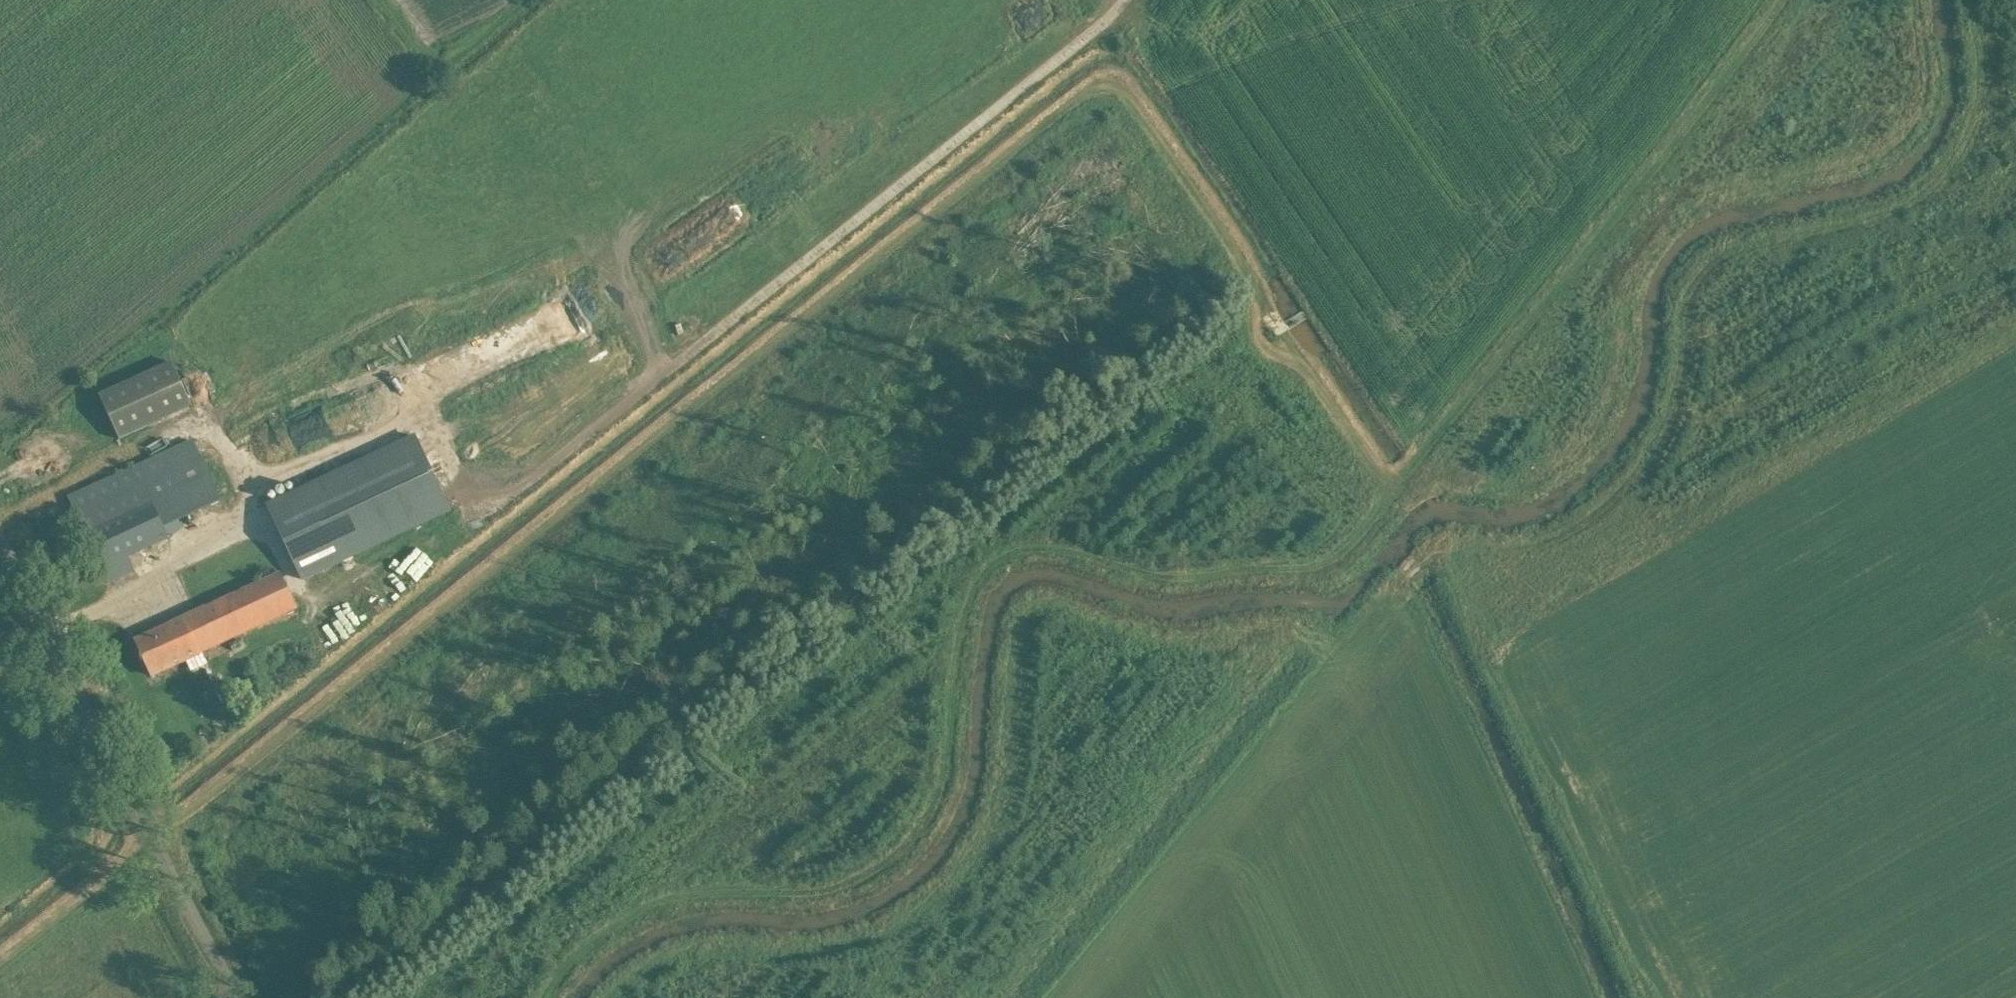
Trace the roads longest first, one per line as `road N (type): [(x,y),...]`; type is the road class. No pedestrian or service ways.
road 1 (track): [(435,440),(472,516),(530,483),(1128,0)]
road 2 (unclassified): [(255,997),(0,548)]

